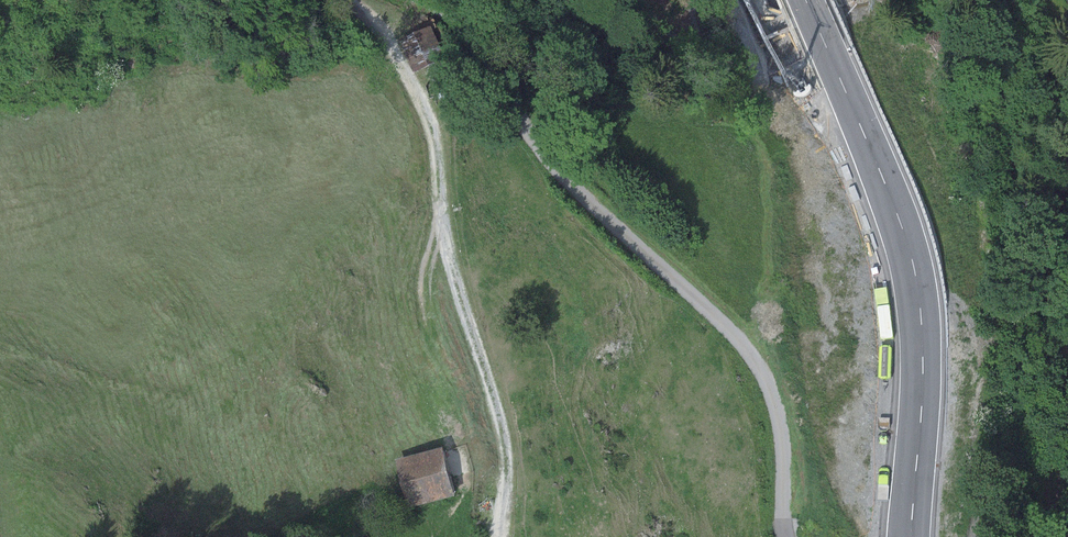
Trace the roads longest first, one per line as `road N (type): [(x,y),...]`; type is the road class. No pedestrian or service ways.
road 1 (track): [(414,0),(482,66),(576,190),(753,359),(779,421),(782,536)]
road 2 (primary): [(920,536),(946,442),(949,345),(925,262),(799,0)]
road 3 (track): [(352,0),(380,30),(433,133),(446,247),(505,445),(500,536)]
road 4 (track): [(1002,0),(1022,266),(1067,371),(1048,536)]
road 5 (track): [(884,176),(892,69),(873,0)]
road 6 (track): [(442,223),(421,288),(435,360)]

